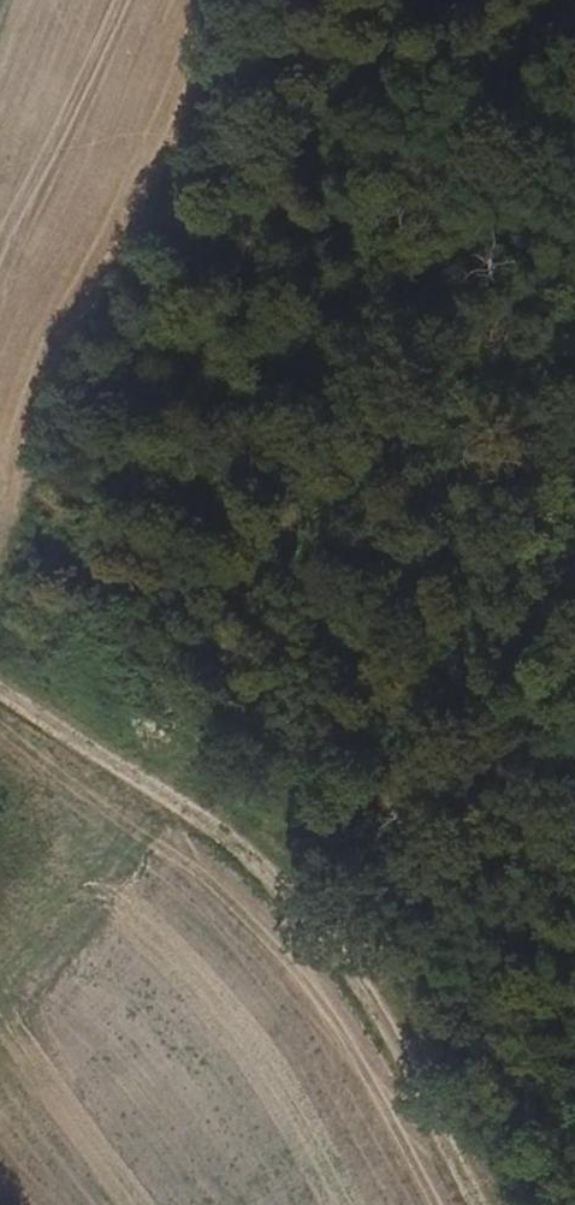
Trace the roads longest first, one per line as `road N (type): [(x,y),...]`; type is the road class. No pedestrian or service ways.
road 1 (track): [(461,1204),(372,1020),(313,935),(199,829),(0,688)]

